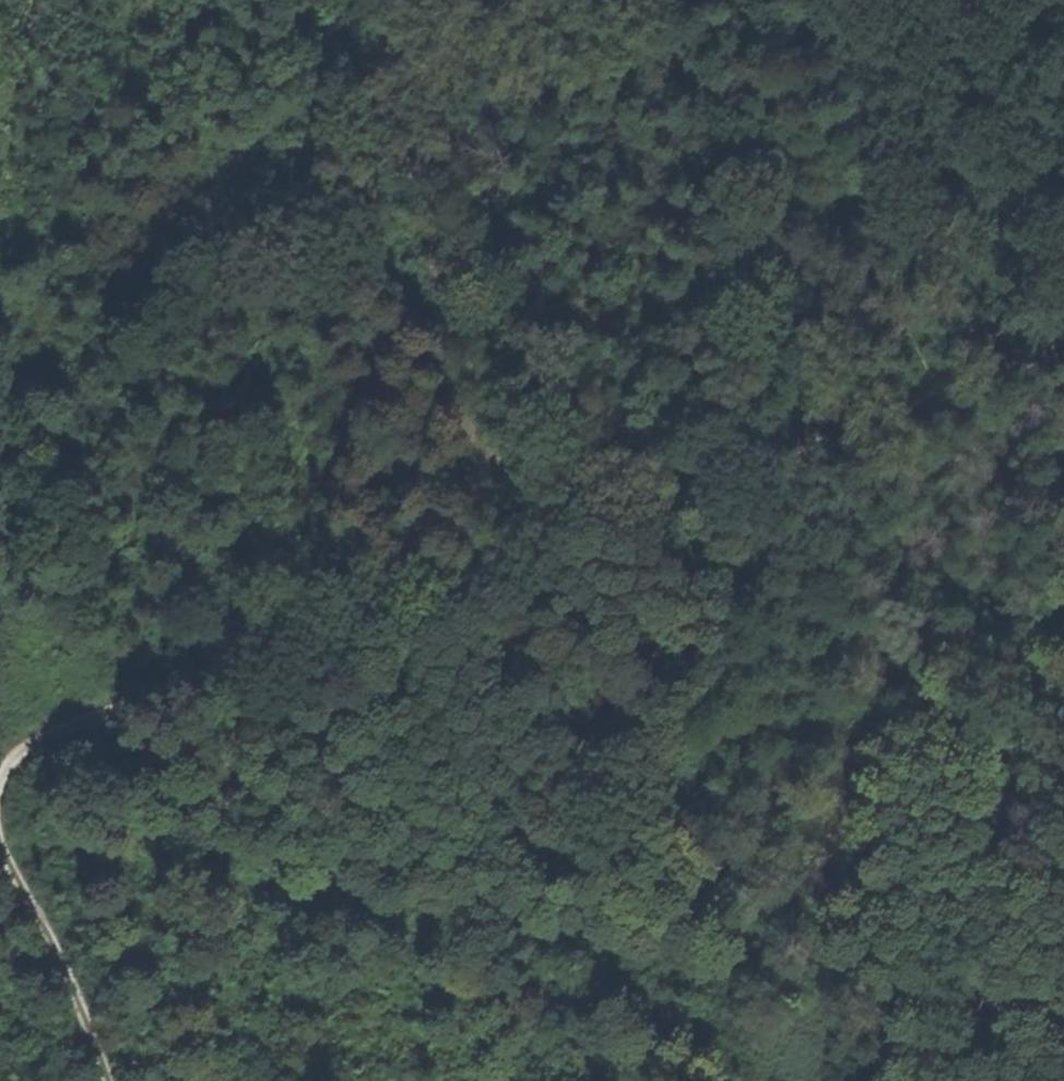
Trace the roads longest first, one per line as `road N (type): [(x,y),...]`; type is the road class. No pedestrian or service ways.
road 1 (track): [(0,776),(634,502),(1063,343)]
road 2 (track): [(44,879),(348,800)]
road 3 (track): [(115,1080),(44,879),(0,815)]

